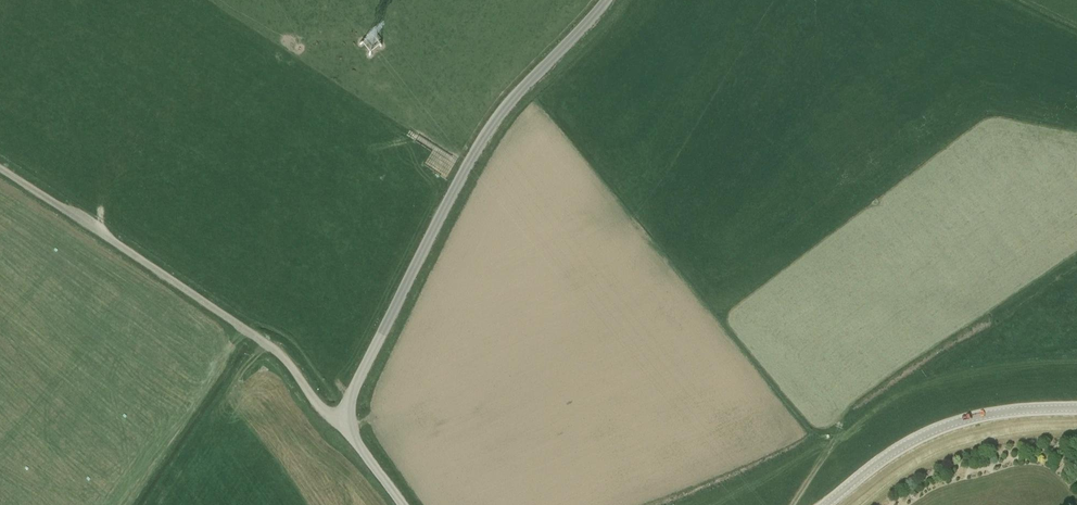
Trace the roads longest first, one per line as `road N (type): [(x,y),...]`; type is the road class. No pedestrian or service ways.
road 1 (unclassified): [(349,421),(356,387),(461,179),(512,101),(609,0)]
road 2 (unclassified): [(0,168),(275,350),(321,409),(349,421)]
road 3 (tertiary): [(830,504),(906,445),(945,426),(989,413),(1076,408)]

